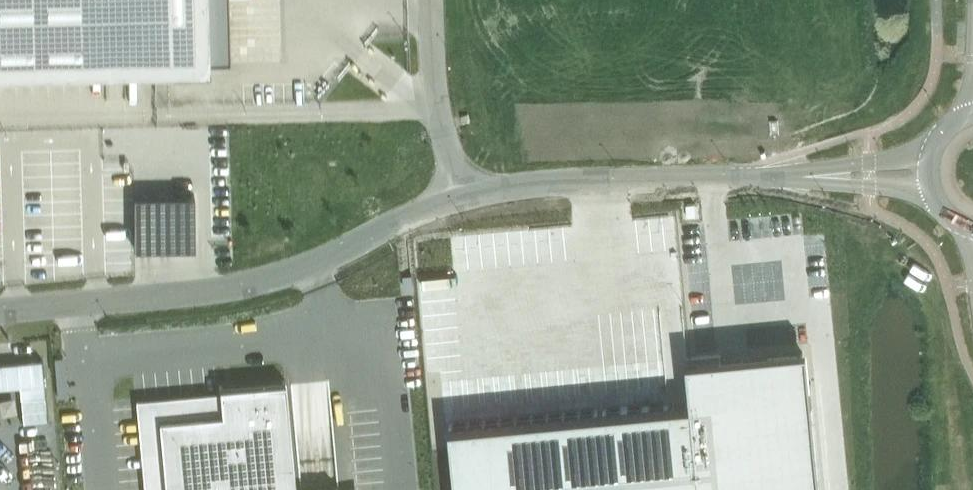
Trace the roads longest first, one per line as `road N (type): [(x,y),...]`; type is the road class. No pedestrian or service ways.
road 1 (unclassified): [(461,198),(258,282),(0,311)]
road 2 (unclassified): [(763,177),(527,186),(461,198)]
road 3 (unclassified): [(461,198),(437,111),(430,0)]
road 4 (unclassified): [(763,177),(934,190)]
road 5 (unclassified): [(932,155),(763,177)]

